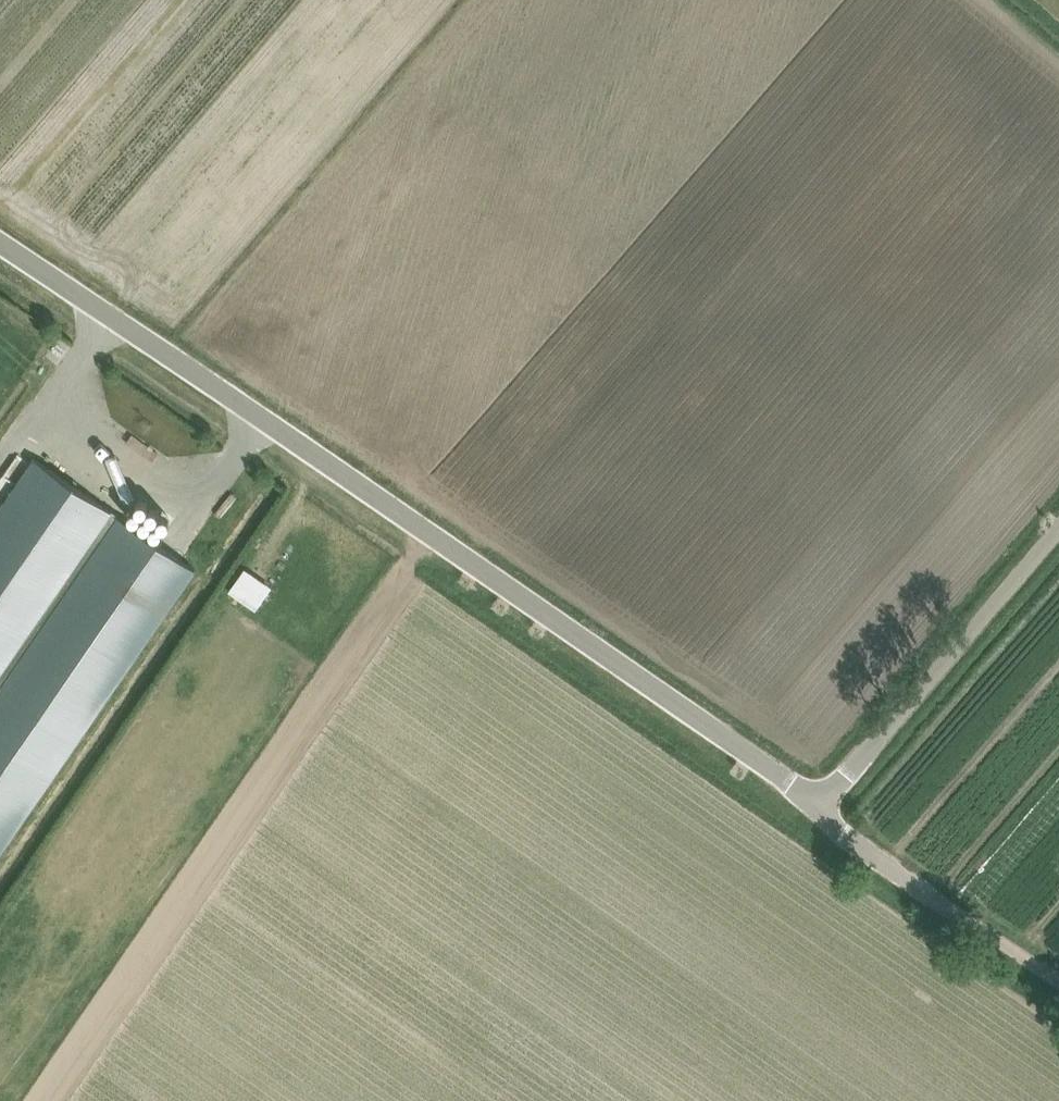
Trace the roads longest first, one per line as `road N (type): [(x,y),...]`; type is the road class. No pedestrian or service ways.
road 1 (unclassified): [(813,805),(0,249)]
road 2 (unclassified): [(813,805),(1058,528)]
road 3 (track): [(1058,970),(813,805)]

